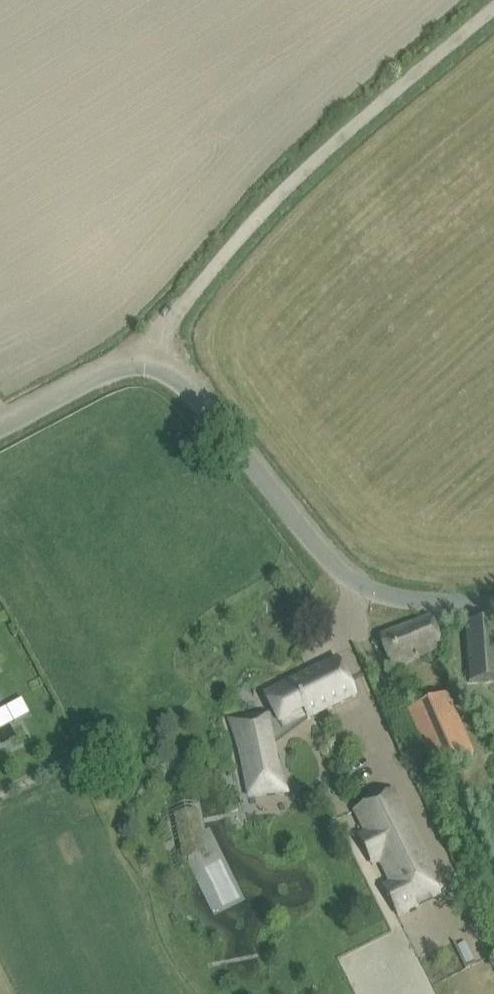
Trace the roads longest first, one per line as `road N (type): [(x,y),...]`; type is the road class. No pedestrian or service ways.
road 1 (unclassified): [(0,427),(99,375),(145,366),(164,372),(184,381),(332,566),(363,588),(396,599),(493,601)]
road 2 (track): [(493,16),(235,244),(145,366)]

